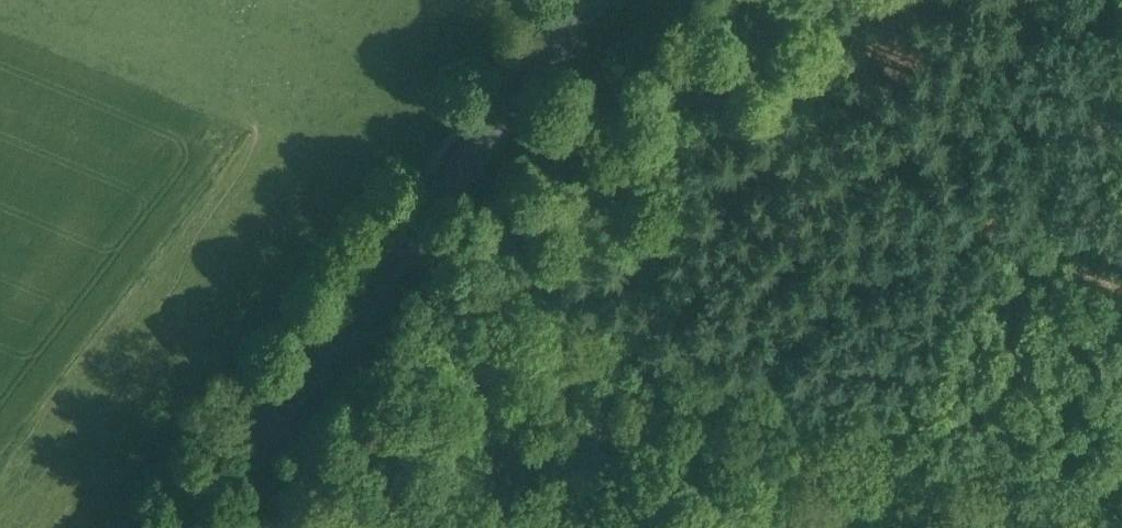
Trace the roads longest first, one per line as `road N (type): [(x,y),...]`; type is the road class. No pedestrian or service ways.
road 1 (track): [(401,243),(1103,527)]
road 2 (secondary): [(183,527),(587,0)]
road 3 (track): [(724,377),(802,186),(953,0)]

